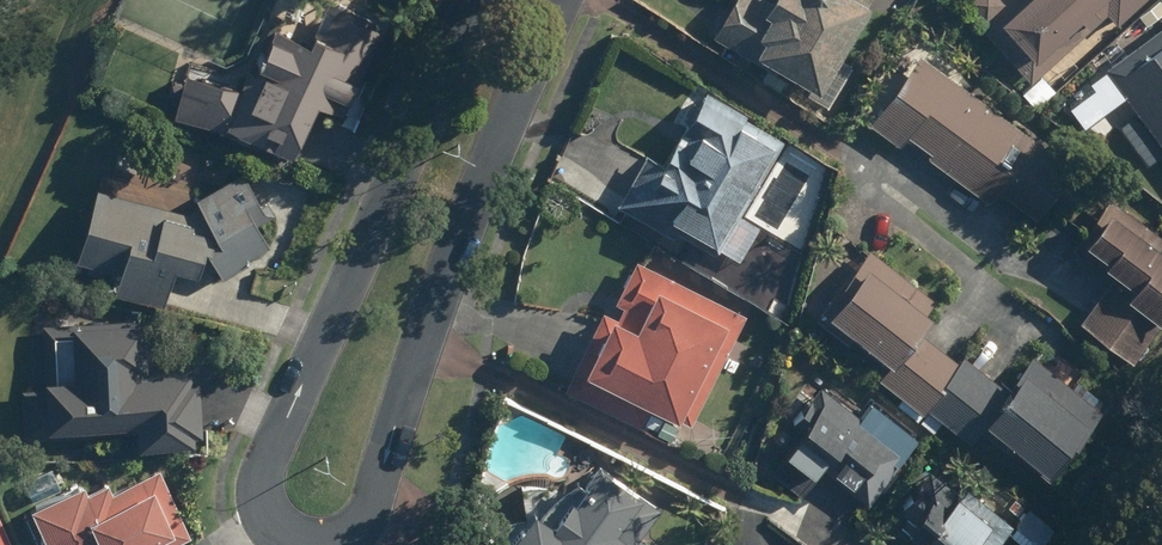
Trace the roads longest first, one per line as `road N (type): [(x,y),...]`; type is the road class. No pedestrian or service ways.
road 1 (residential): [(560,0),(453,251),(375,500),(348,533),(328,539),(290,532)]
road 2 (residential): [(290,532),(269,504),(276,443),(483,0)]

